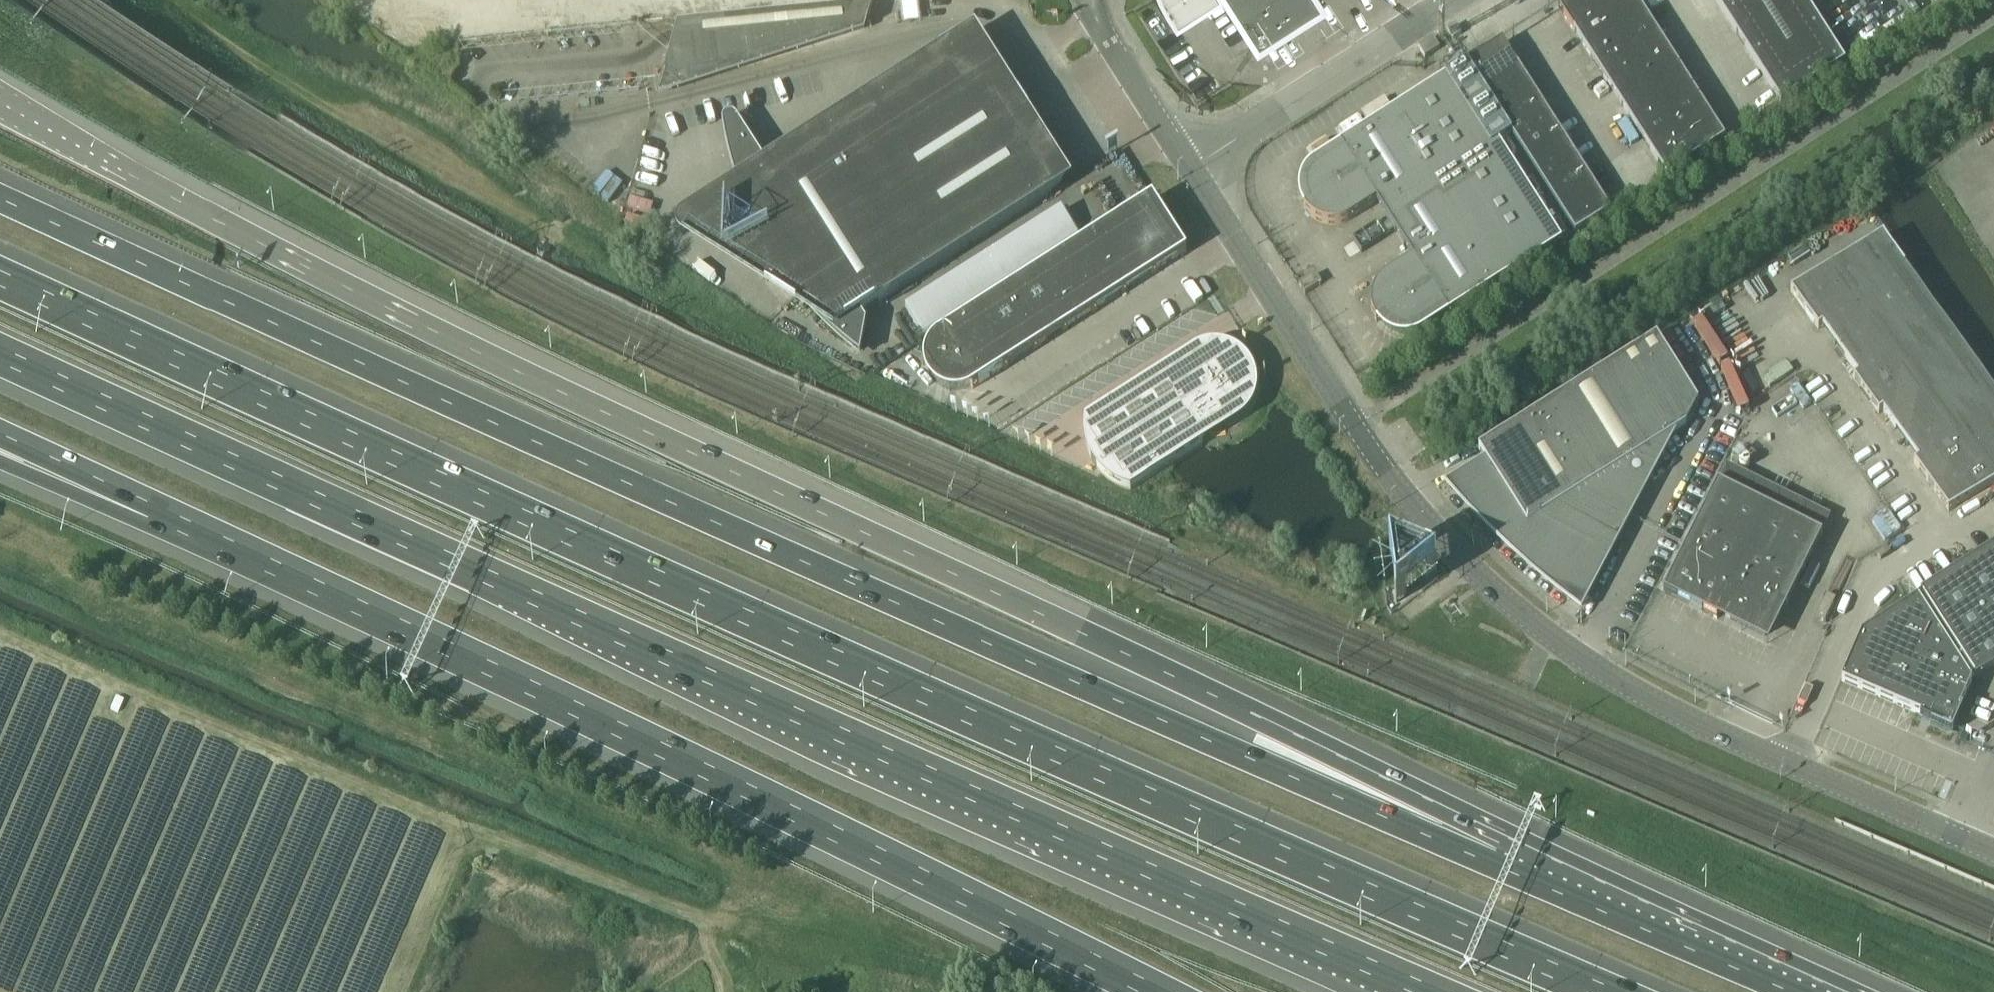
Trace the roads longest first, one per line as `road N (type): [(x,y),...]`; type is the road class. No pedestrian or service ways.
road 1 (motorway): [(1606,991),(0,279)]
road 2 (motorway): [(1500,857),(1265,719),(395,316),(0,102)]
road 3 (motorway): [(1500,857),(1245,758),(0,196)]
road 4 (motorway): [(0,356),(1343,961)]
road 5 (motorway): [(146,509),(787,809),(1153,991)]
road 6 (secondary): [(1993,853),(1618,683),(1491,590),(1349,431),(1190,172)]
road 7 (track): [(726,991),(751,951),(730,923),(491,835),(461,834)]
road 8 (motorway): [(1809,991),(1500,857)]
road 9 (unclassified): [(1456,0),(1190,172)]
road 10 (track): [(160,0),(397,153)]
road 11 (motorway): [(0,440),(146,509)]
road 12 (motorway): [(0,452),(146,509)]
road 13 (secondary): [(1190,172),(1115,59)]

